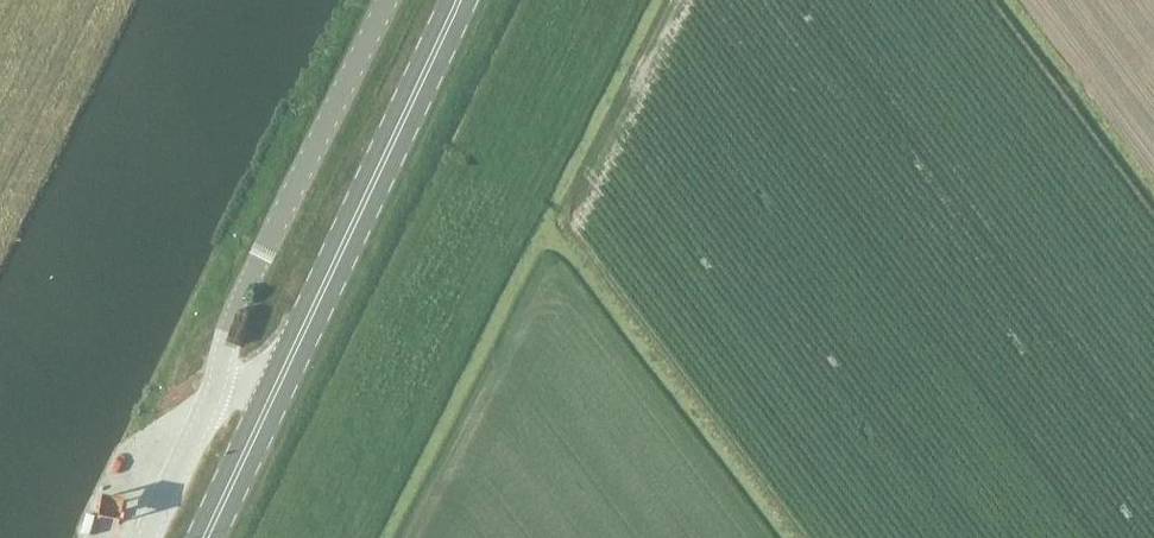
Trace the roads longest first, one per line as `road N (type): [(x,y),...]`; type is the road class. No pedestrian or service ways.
road 1 (primary): [(204,537),(457,0)]
road 2 (unclassified): [(146,537),(211,396),(241,292),(386,0)]

